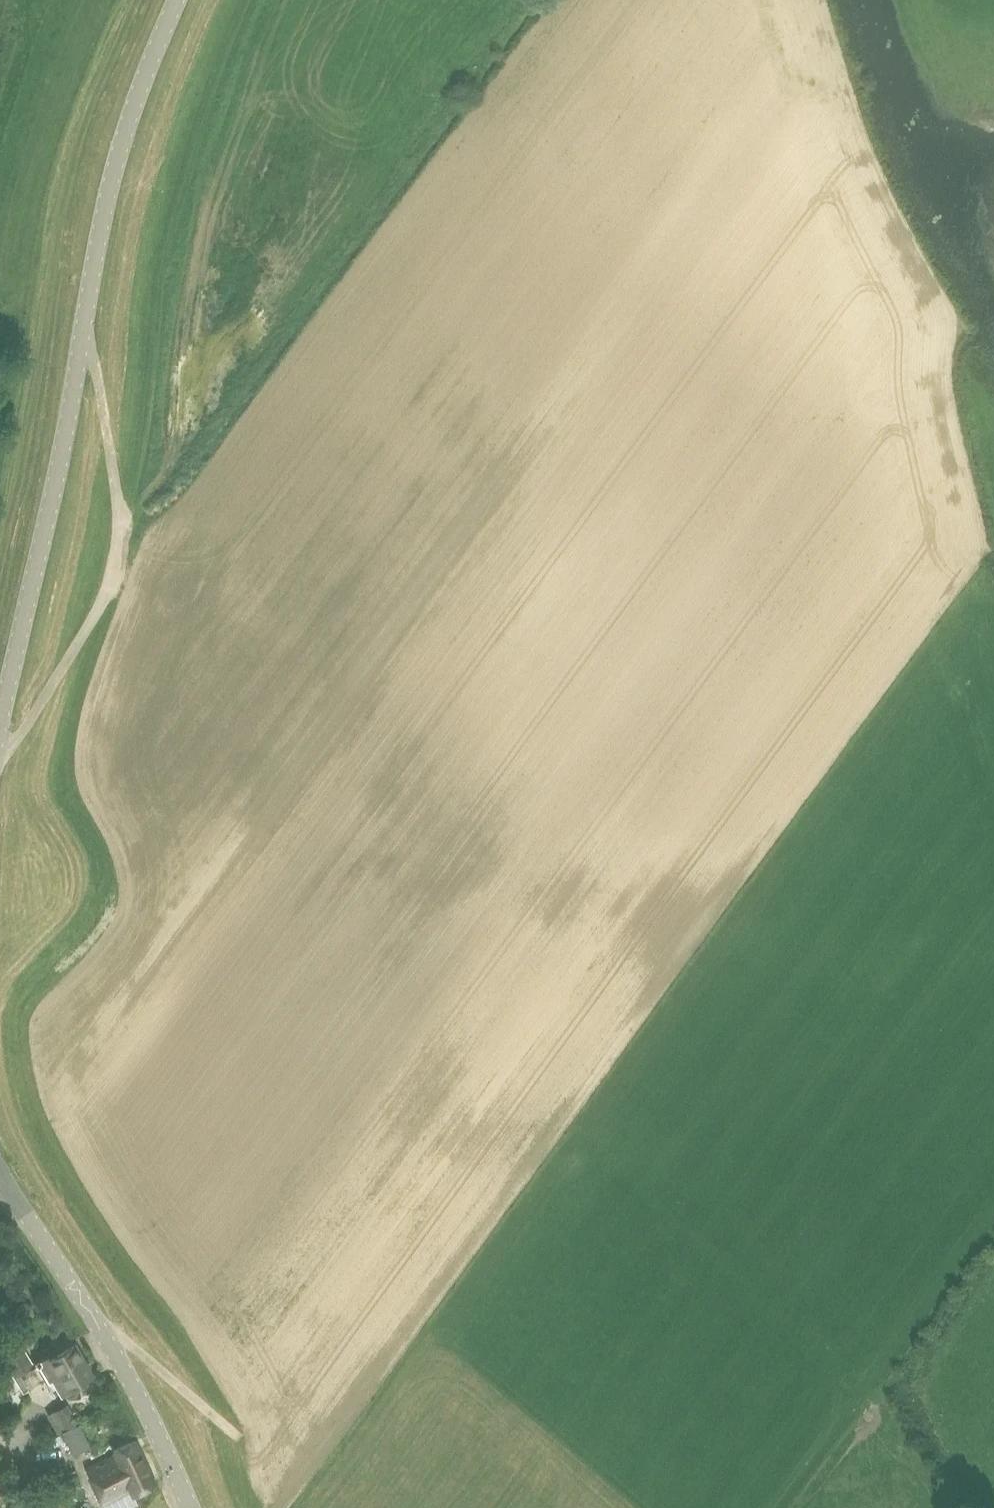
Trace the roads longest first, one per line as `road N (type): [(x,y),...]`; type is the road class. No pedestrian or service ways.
road 1 (tertiary): [(0,720),(108,178),(171,0)]
road 2 (track): [(0,746),(18,734),(113,582),(125,534),(92,348),(79,338)]
road 3 (tertiary): [(191,1507),(103,1330),(0,1173)]
road 4 (track): [(103,1330),(141,1348),(244,1440)]

